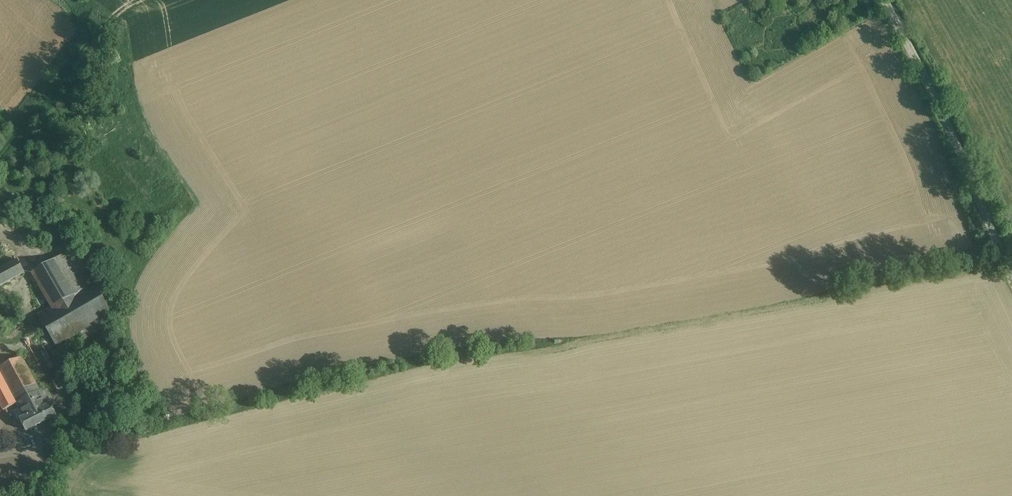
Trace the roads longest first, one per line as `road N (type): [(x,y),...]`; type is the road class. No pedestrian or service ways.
road 1 (unclassified): [(1011,277),(885,0)]

